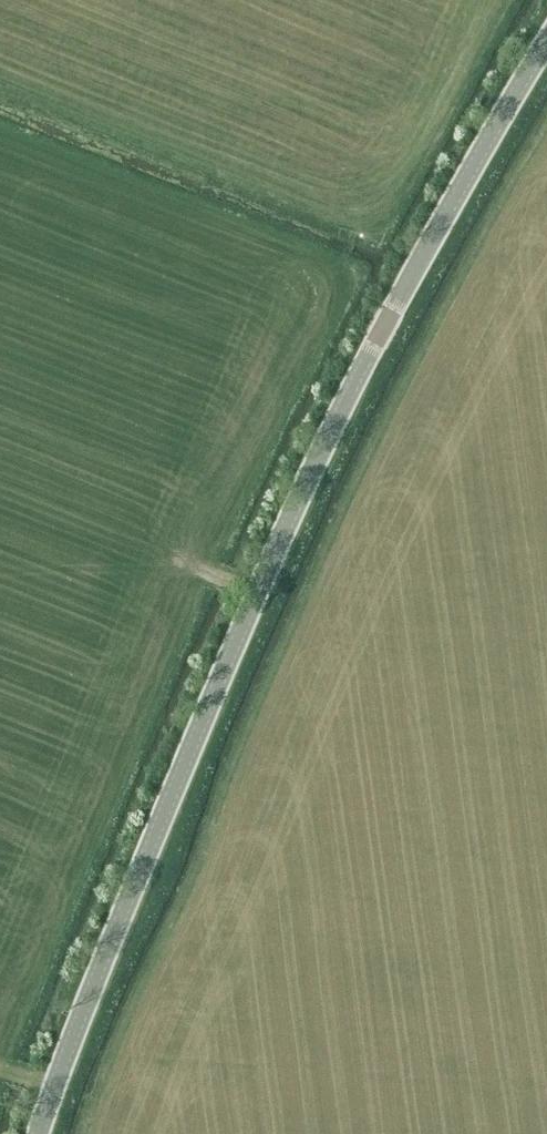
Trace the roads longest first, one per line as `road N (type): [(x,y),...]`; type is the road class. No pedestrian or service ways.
road 1 (tertiary): [(38,1133),(276,550),(385,326),(546,42)]

